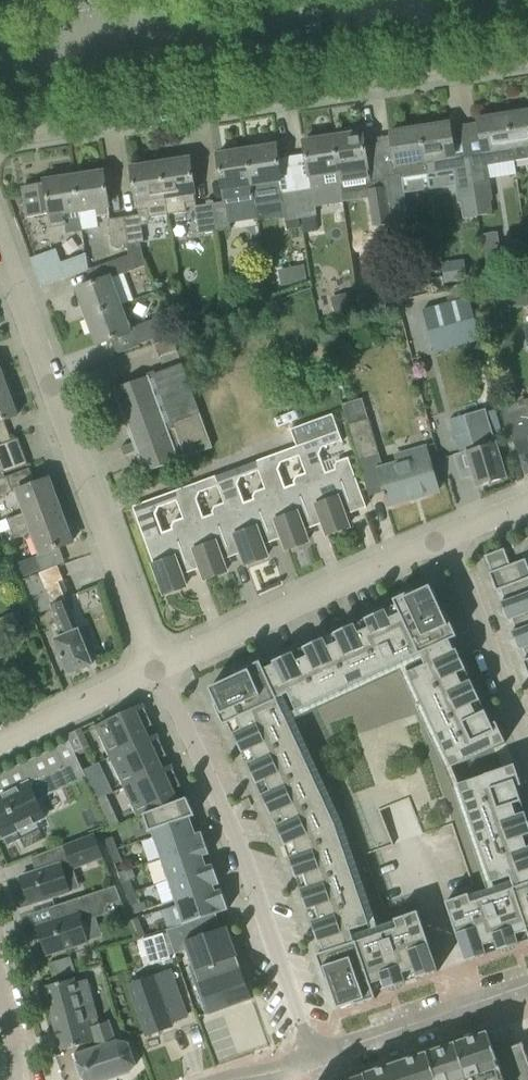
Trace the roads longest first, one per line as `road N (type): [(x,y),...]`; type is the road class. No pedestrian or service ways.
road 1 (residential): [(0,135),(527,56)]
road 2 (residential): [(156,667),(0,237)]
road 3 (residential): [(156,667),(248,865),(310,1059)]
road 4 (residential): [(156,667),(444,535)]
road 5 (residential): [(310,1059),(527,986)]
road 6 (residential): [(527,746),(444,535)]
road 7 (residential): [(0,741),(156,667)]

